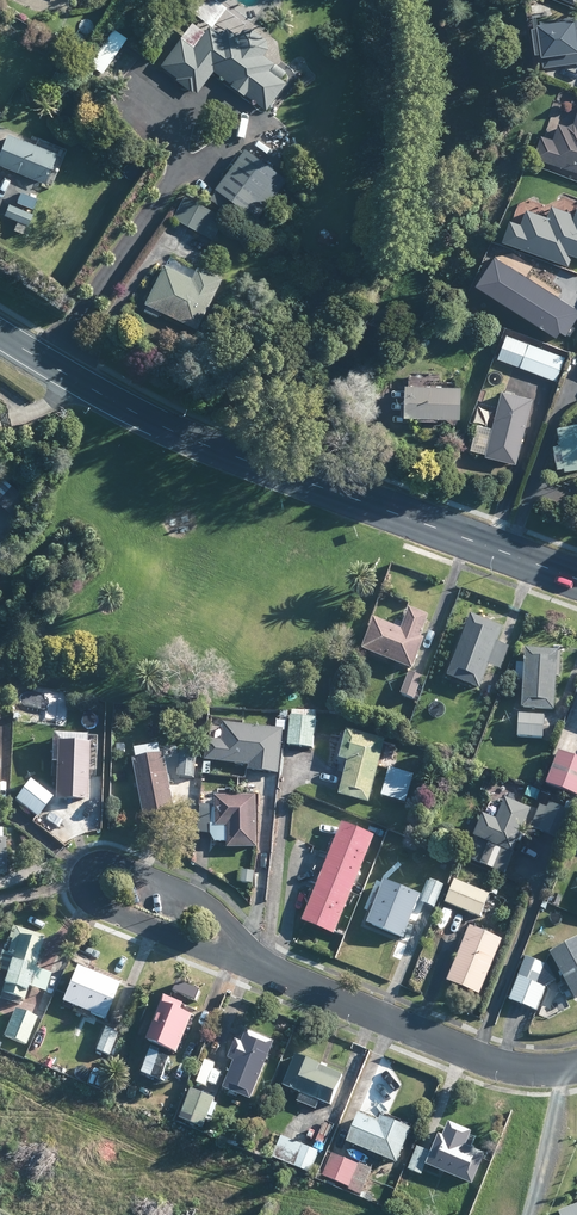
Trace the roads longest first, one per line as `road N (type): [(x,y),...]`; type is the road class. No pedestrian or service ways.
road 1 (tertiary): [(0,334),(152,422),(576,580)]
road 2 (residential): [(243,958),(492,1060),(539,1070),(576,1067)]
road 3 (residential): [(243,958),(212,905),(113,863),(93,865),(83,887),(98,906)]
road 4 (residential): [(98,906),(243,958)]
road 5 (track): [(555,1069),(515,1214)]

